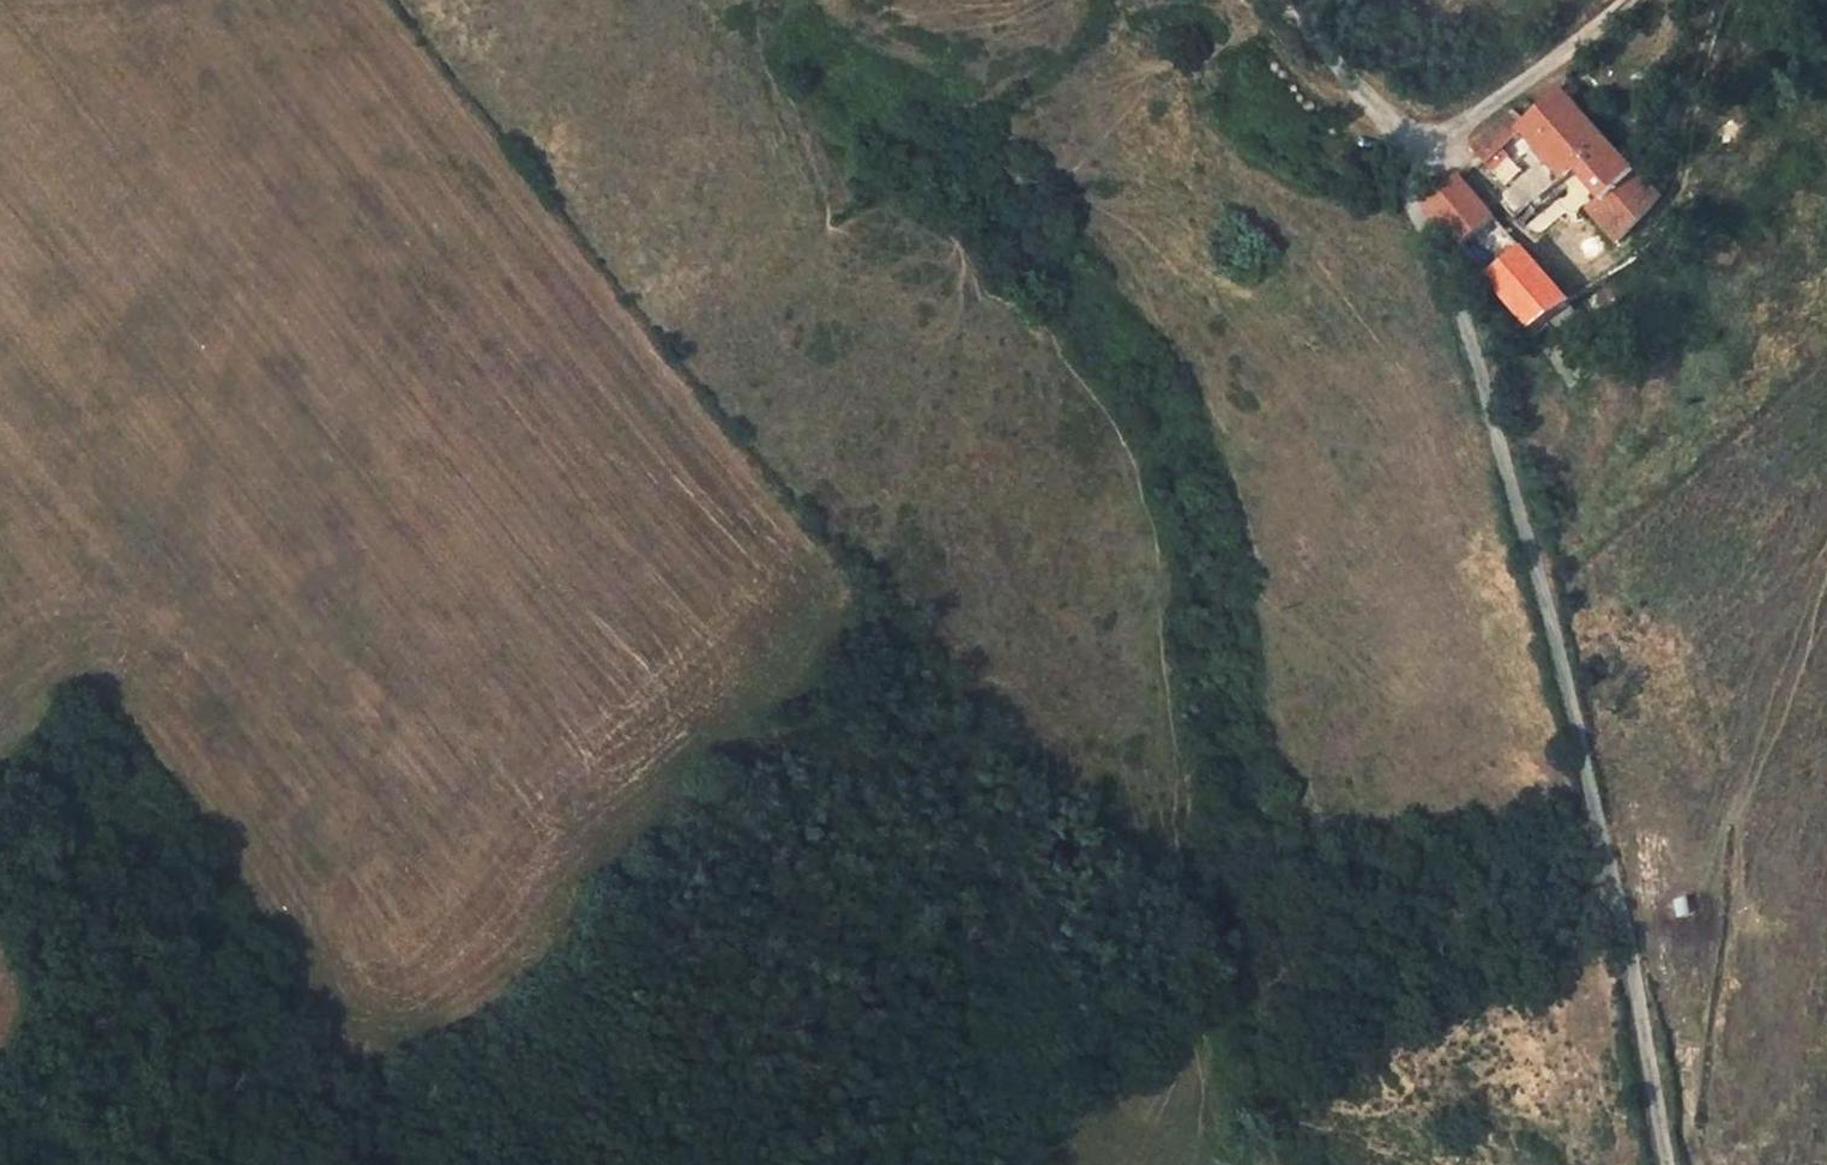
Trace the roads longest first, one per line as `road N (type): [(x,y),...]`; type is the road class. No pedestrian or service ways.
road 1 (unclassified): [(1267,0),(1402,126),(1410,148),(1414,192),(1481,370),(1595,785),(1675,1164)]
road 2 (track): [(1624,0),(1525,76),(1410,148)]

